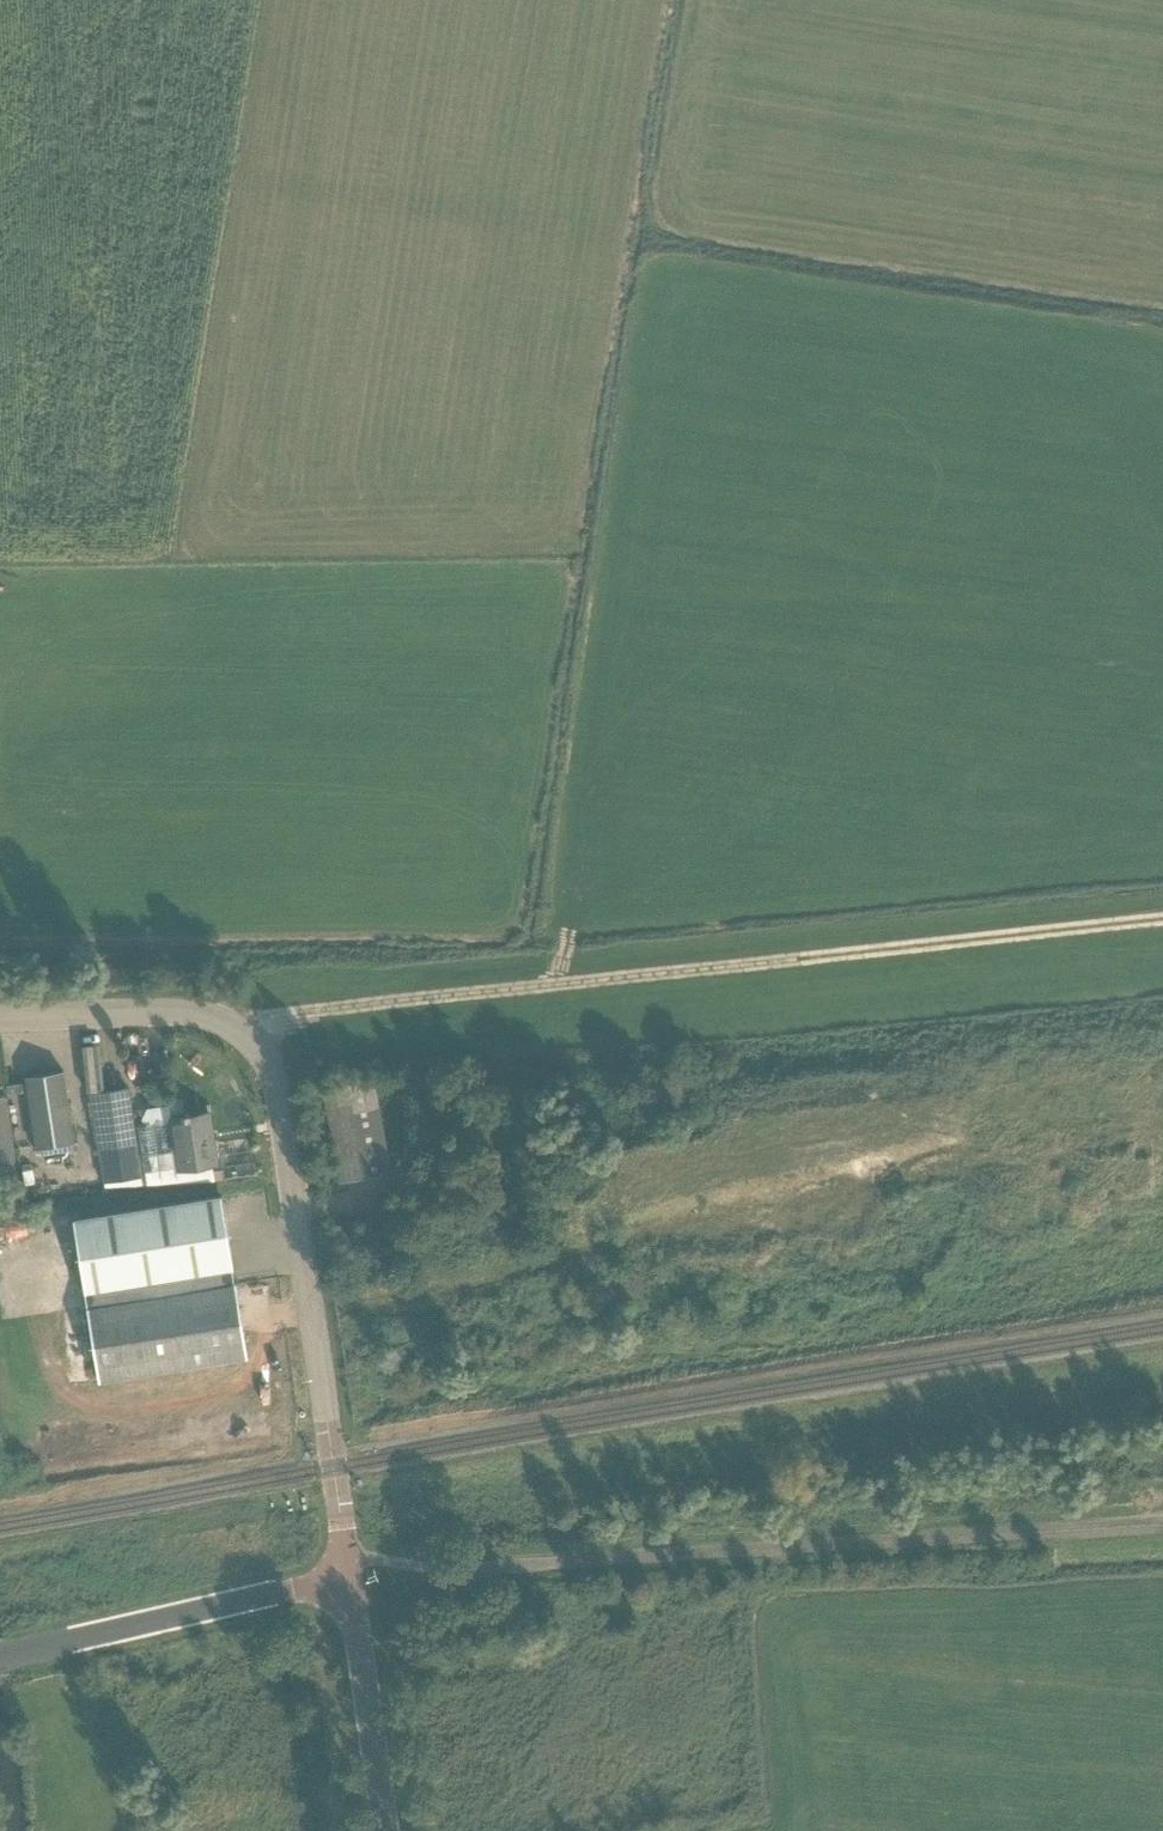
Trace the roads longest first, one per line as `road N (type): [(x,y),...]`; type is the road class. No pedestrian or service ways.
road 1 (track): [(1162,920),(316,1011),(248,1038)]
road 2 (track): [(310,1308),(1157,1119)]
road 3 (unclassified): [(1162,1520),(461,1571),(369,1558),(349,1578)]
road 4 (unclassified): [(349,1578),(285,1124),(266,1060),(240,1031),(195,1015),(0,1016)]
road 5 (tertiary): [(0,1656),(349,1578)]
road 6 (tertiary): [(386,1830),(349,1578)]

